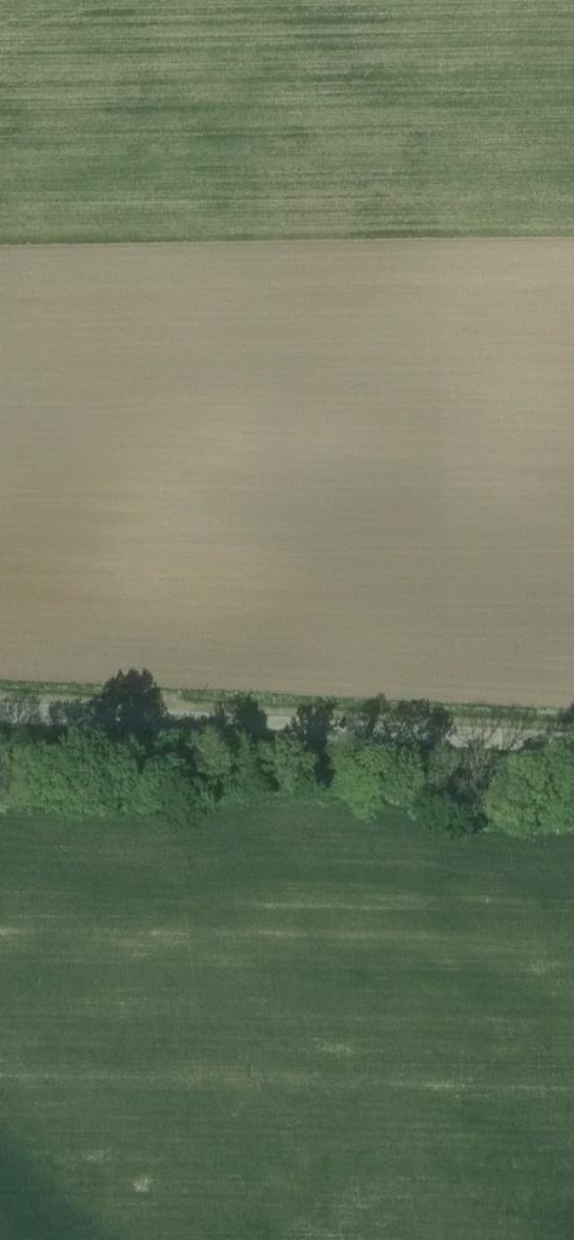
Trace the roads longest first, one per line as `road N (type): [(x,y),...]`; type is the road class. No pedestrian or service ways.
road 1 (unclassified): [(0,709),(573,744)]

